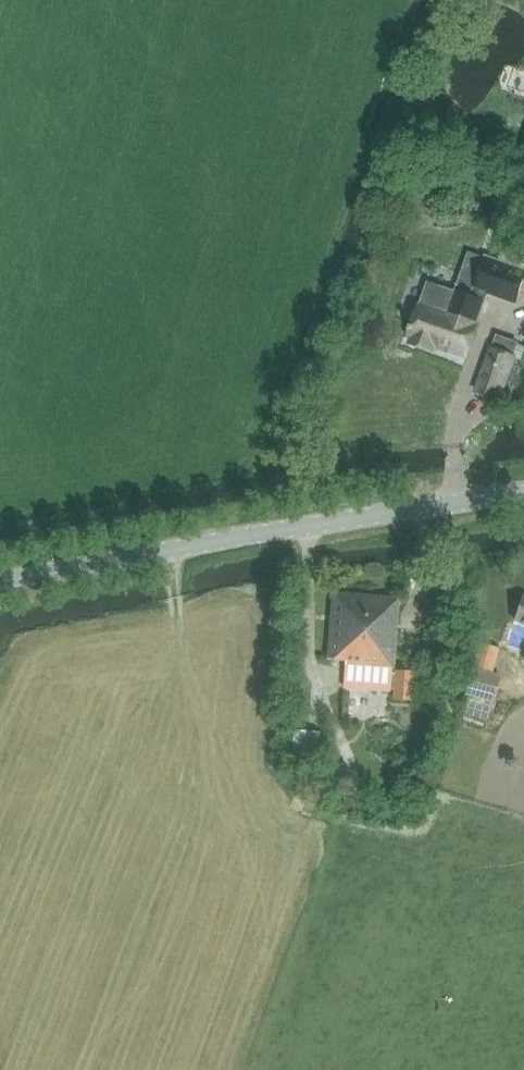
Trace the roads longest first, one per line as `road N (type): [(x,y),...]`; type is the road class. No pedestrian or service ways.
road 1 (track): [(75,1069),(177,602),(167,547)]
road 2 (unclassified): [(0,577),(523,492)]

